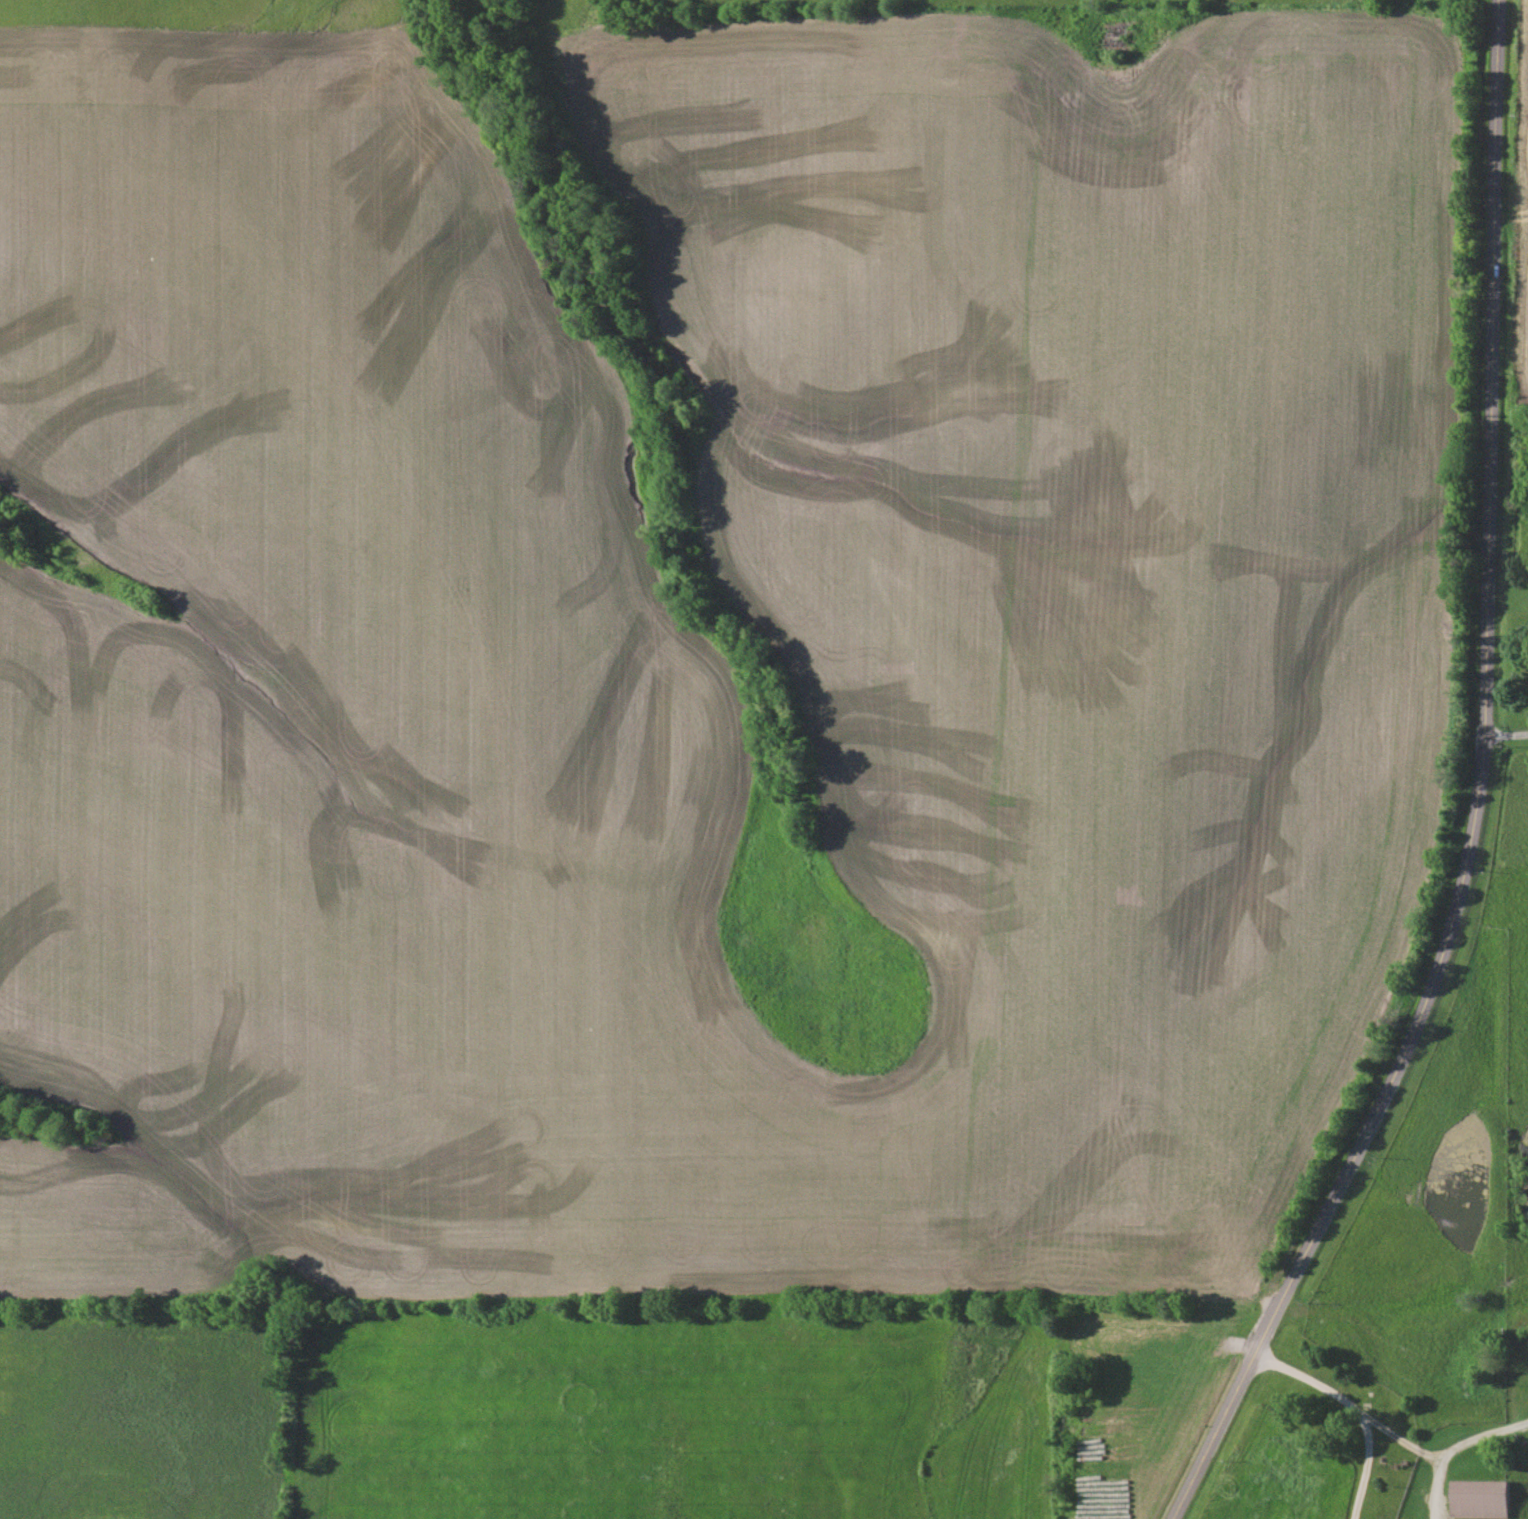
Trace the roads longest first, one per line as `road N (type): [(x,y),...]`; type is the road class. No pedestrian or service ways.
road 1 (secondary): [(1171,1518),(1431,987),(1467,858),(1484,735),(1495,0)]

